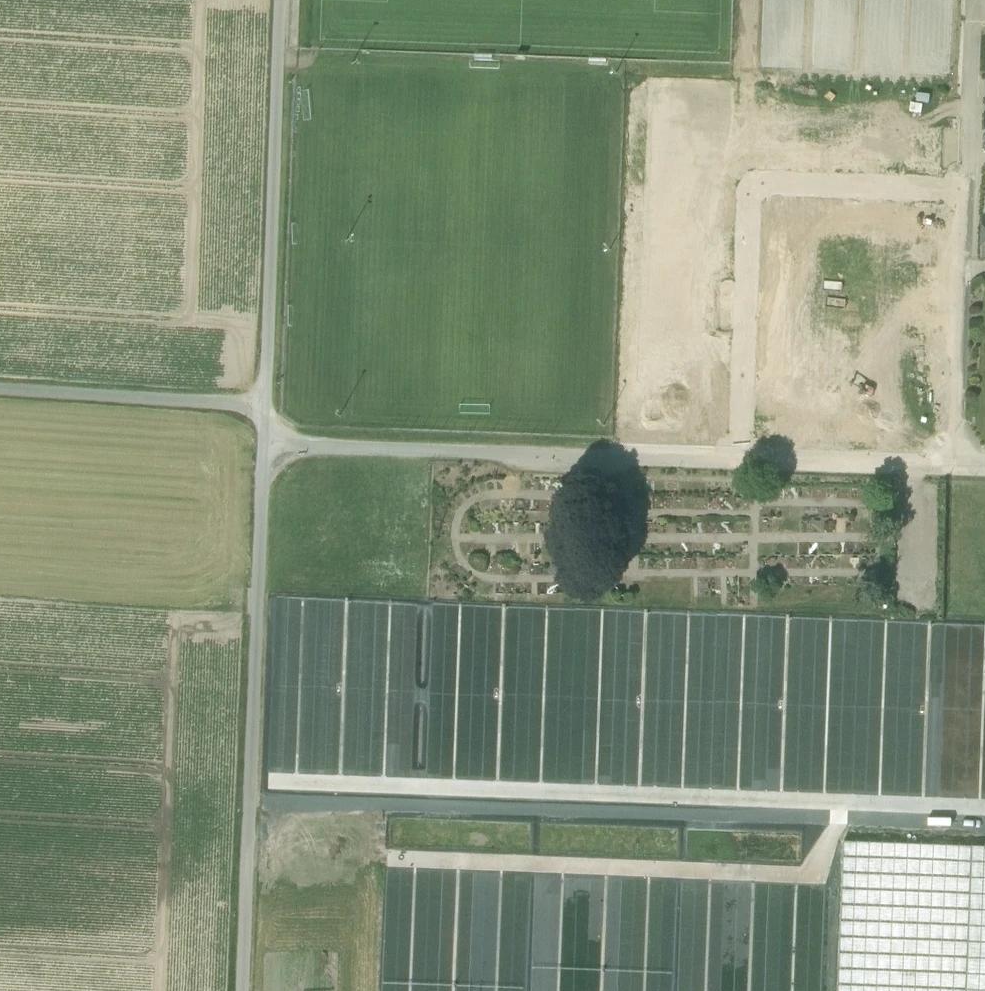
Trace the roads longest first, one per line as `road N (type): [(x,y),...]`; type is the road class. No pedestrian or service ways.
road 1 (residential): [(264,445),(984,470)]
road 2 (unclassified): [(242,990),(264,445)]
road 3 (unclassified): [(264,411),(279,0)]
road 4 (unclassified): [(264,411),(0,392)]

